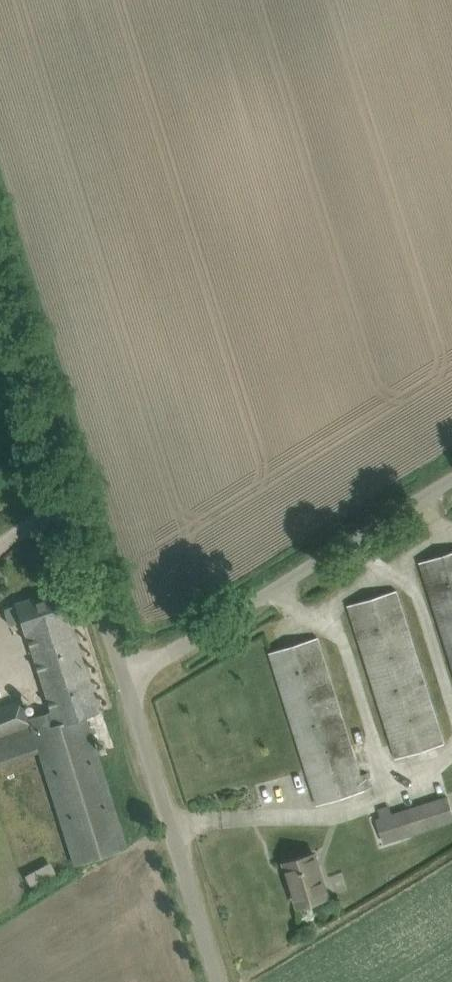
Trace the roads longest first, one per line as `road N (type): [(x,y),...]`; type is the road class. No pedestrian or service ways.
road 1 (unclassified): [(123,677),(0,280)]
road 2 (unclassified): [(123,677),(451,477)]
road 3 (unclassified): [(220,981),(123,677)]

